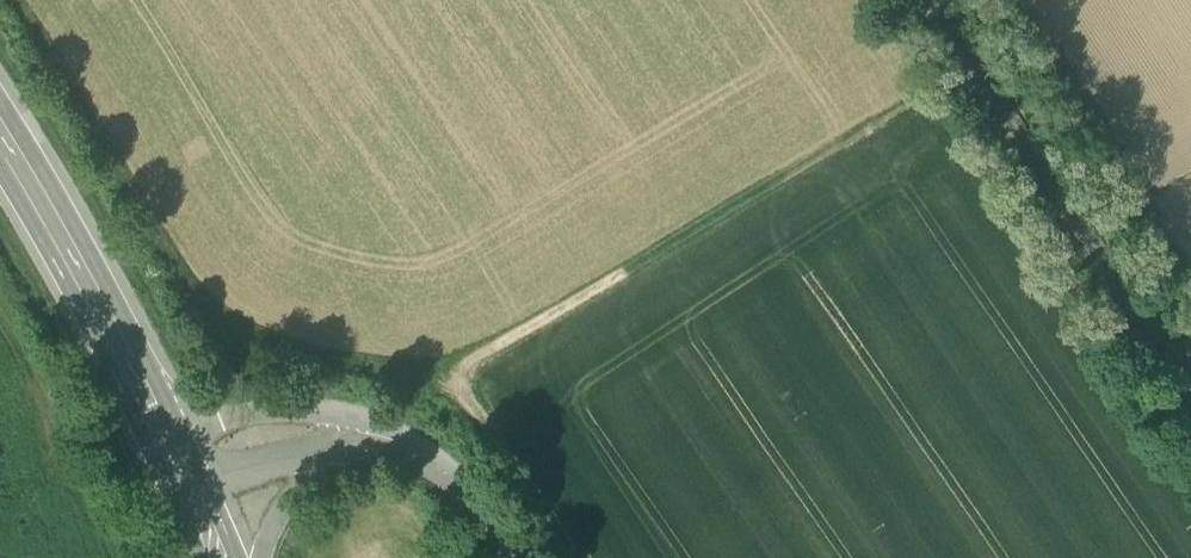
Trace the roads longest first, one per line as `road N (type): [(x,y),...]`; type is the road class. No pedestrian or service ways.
road 1 (track): [(16,0),(204,313),(242,338),(277,347),(402,360),(456,384)]
road 2 (secondary): [(174,453),(0,143)]
road 3 (track): [(905,111),(623,268)]
road 4 (track): [(1017,0),(1190,271)]
road 5 (unclassified): [(387,436),(303,424),(174,453)]
road 6 (track): [(444,377),(461,356),(623,268)]
road 7 (track): [(577,557),(456,384)]
road 8 (secondary): [(250,557),(281,491),(340,444),(387,436)]
road 9 (unclassified): [(519,557),(489,514),(429,455),(387,436)]

